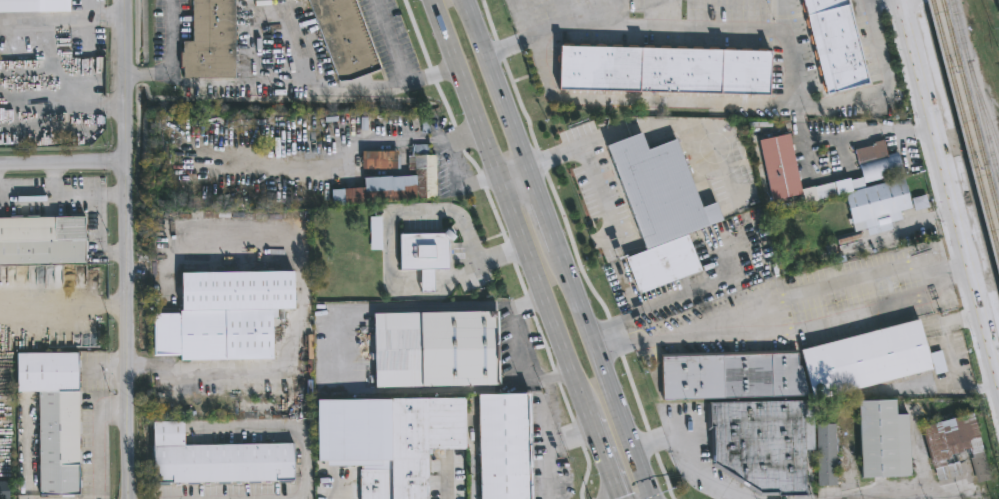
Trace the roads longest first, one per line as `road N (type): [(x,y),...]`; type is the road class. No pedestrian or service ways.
road 1 (primary): [(650,498),(464,0)]
road 2 (tertiary): [(126,0),(130,498)]
road 3 (primary): [(435,0),(588,417)]
road 4 (tertiary): [(977,269),(907,0)]
road 5 (residential): [(0,164),(128,161)]

